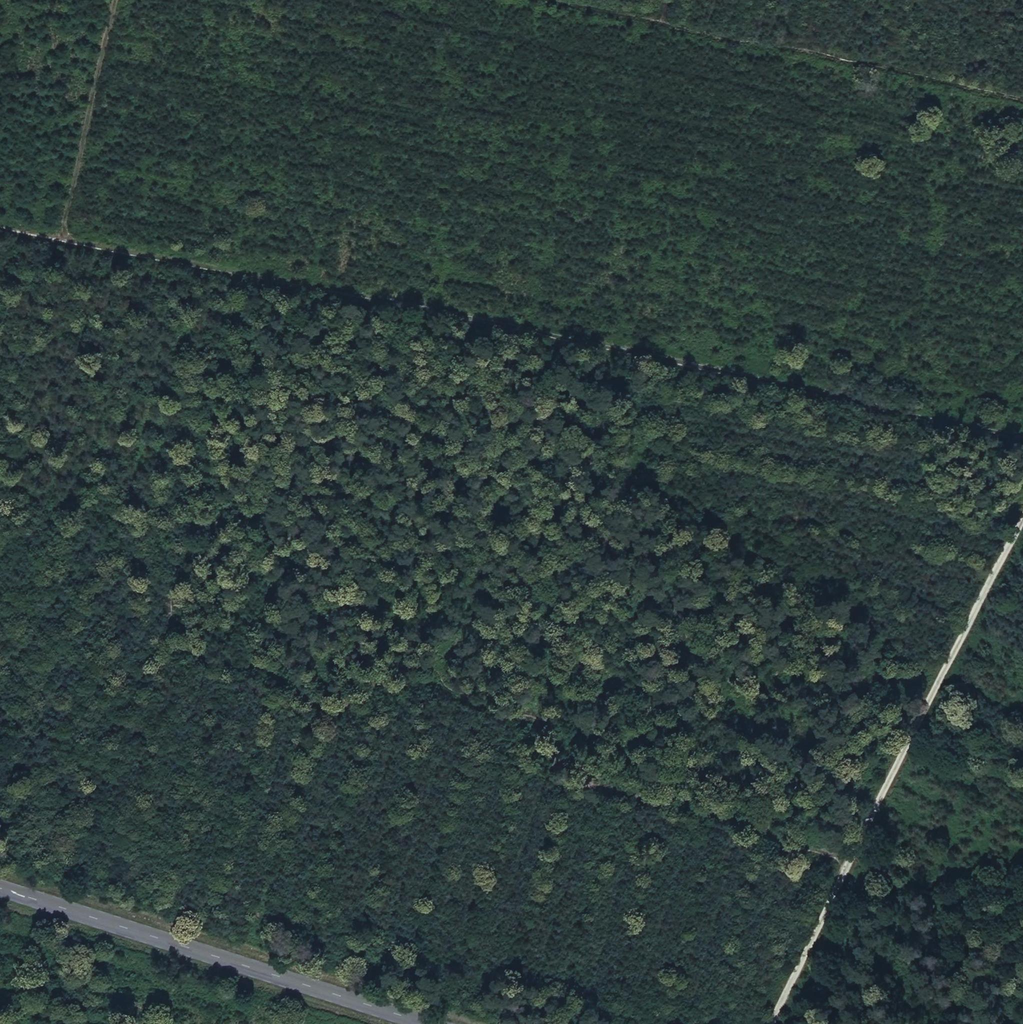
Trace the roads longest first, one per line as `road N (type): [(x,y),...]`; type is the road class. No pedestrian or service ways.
road 1 (track): [(1022,437),(611,345),(0,228)]
road 2 (track): [(767,1023),(1022,517)]
road 3 (secondary): [(448,1023),(0,878)]
road 4 (track): [(581,0),(1022,99)]

